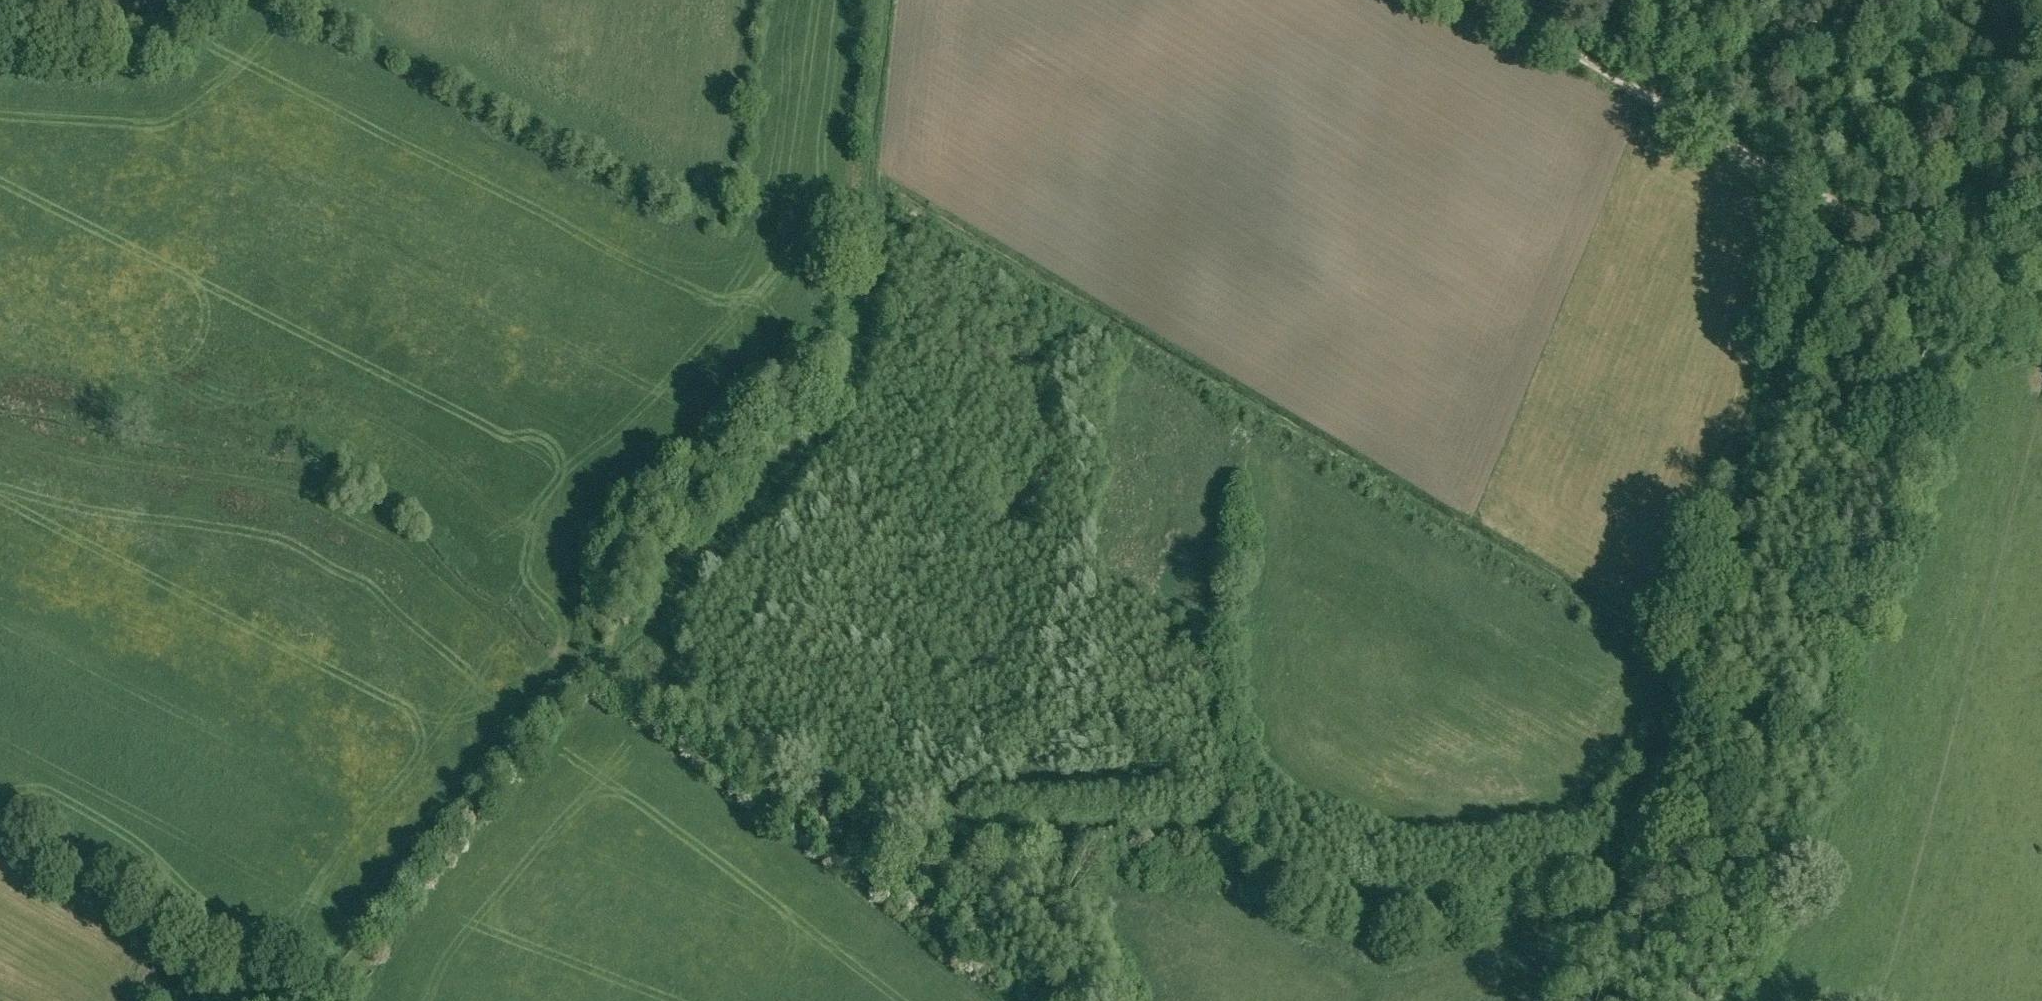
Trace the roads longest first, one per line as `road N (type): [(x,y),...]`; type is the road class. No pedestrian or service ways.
road 1 (track): [(1487,0),(1993,300)]

